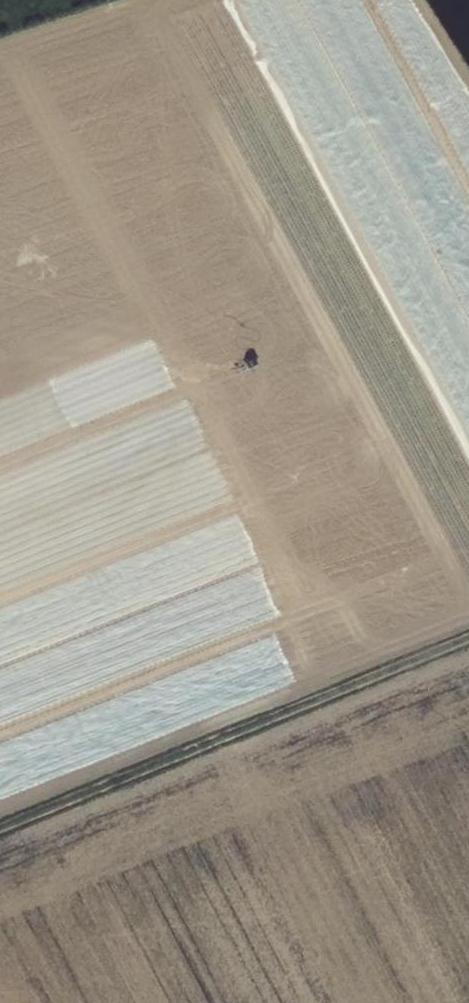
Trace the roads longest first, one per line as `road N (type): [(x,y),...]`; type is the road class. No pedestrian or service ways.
road 1 (track): [(0,830),(468,639)]

